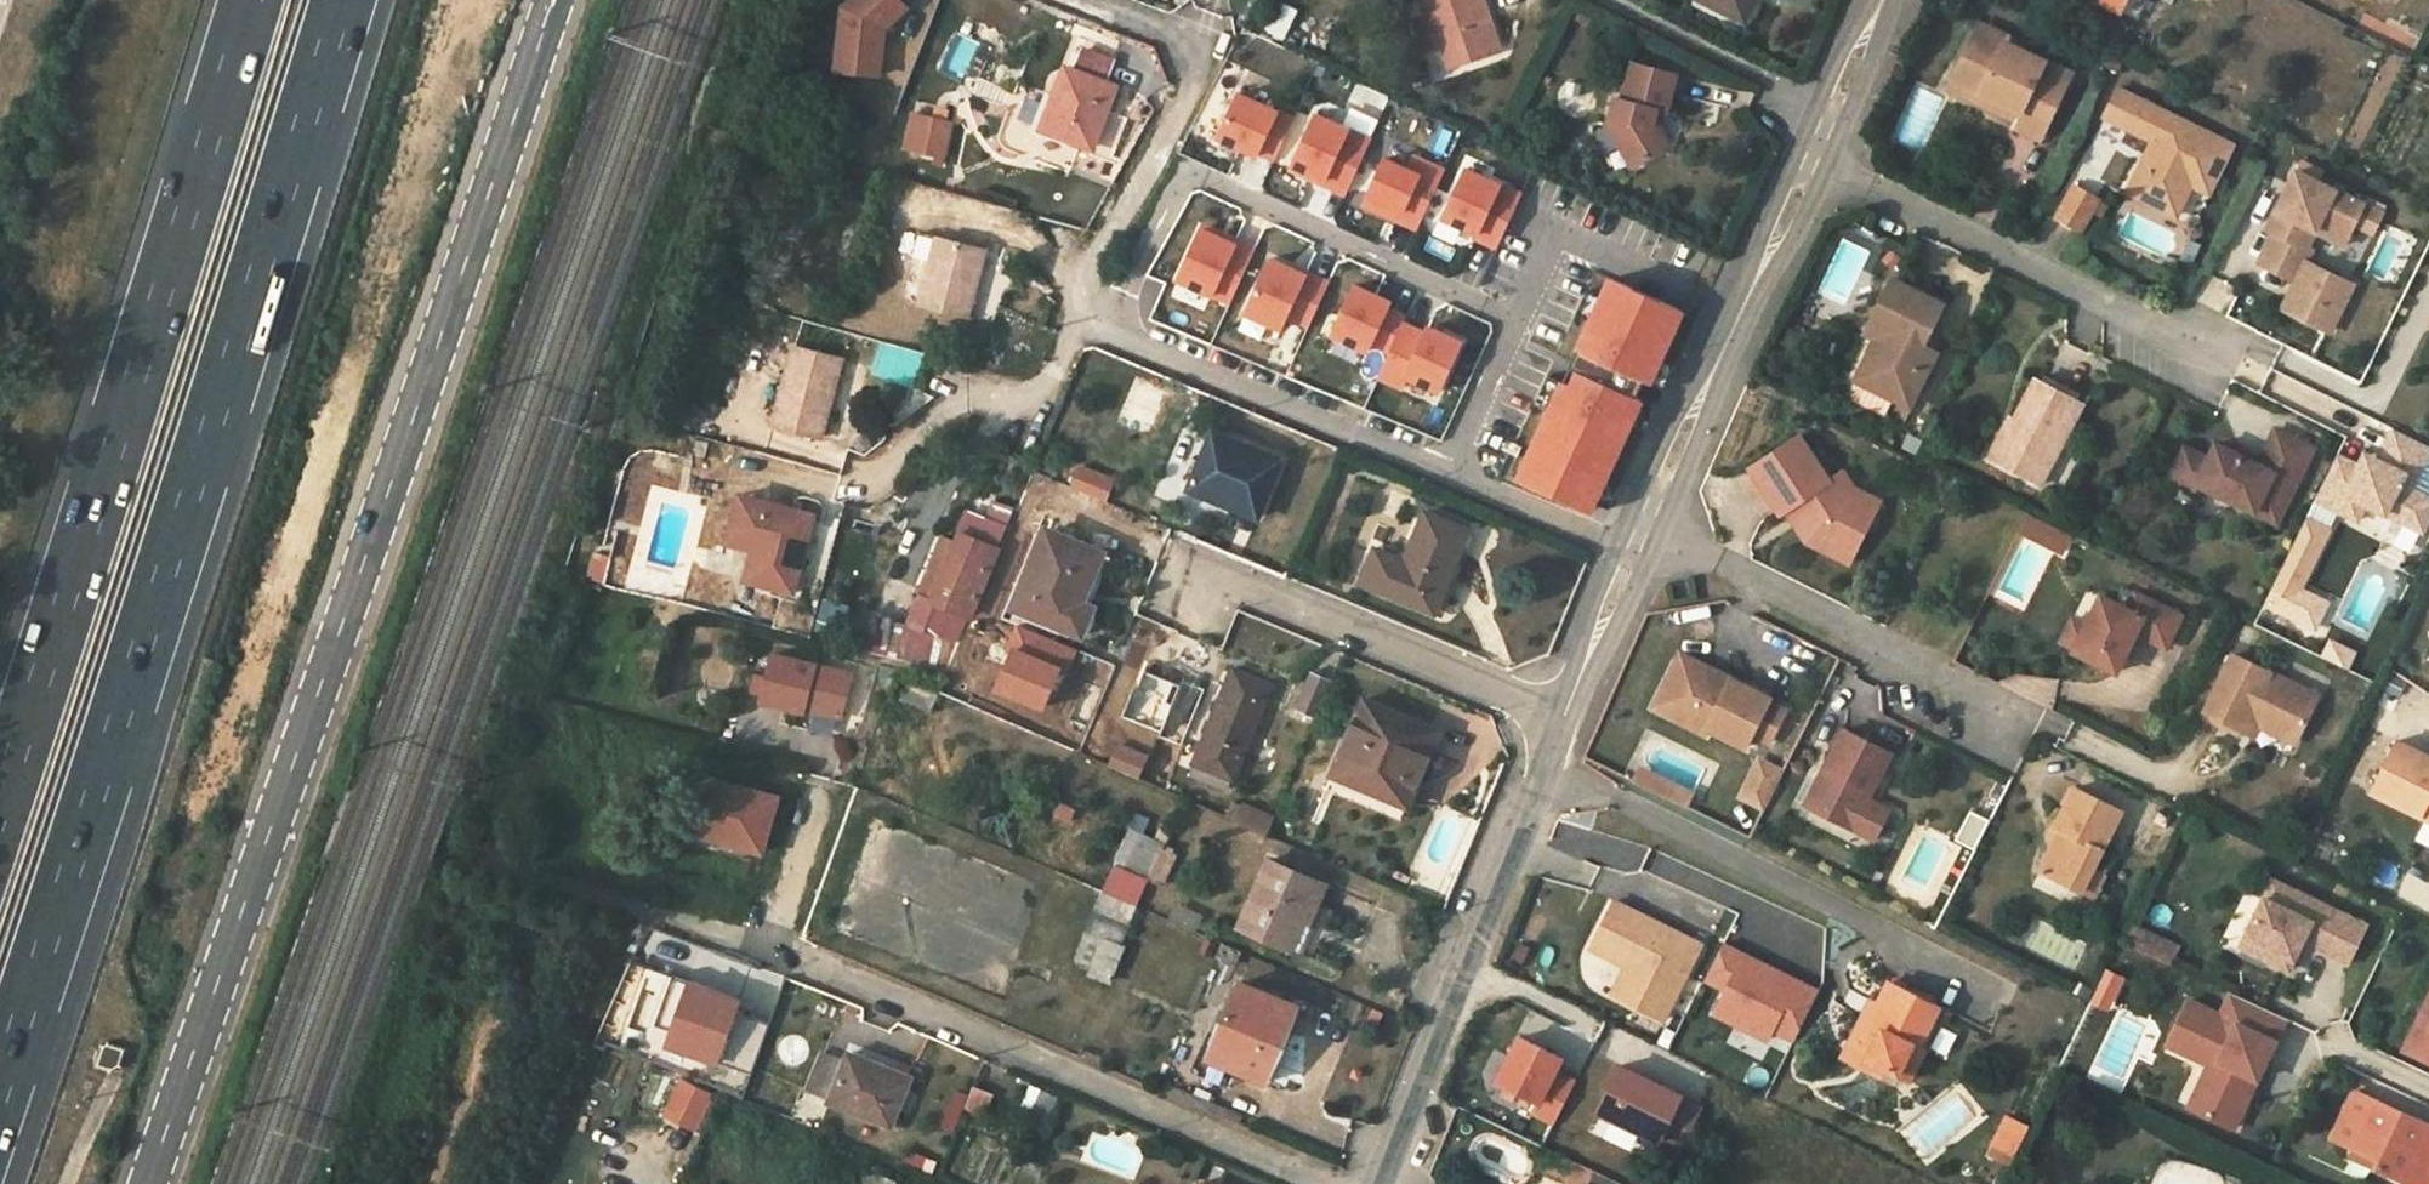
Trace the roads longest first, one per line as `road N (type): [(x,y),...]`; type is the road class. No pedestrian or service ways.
road 1 (secondary): [(147,1183),(552,0)]
road 2 (motorway): [(0,1089),(343,0)]
road 3 (motorway): [(250,0),(0,800)]
road 4 (residential): [(1449,477),(1517,319),(1187,170),(1100,331)]
road 5 (residential): [(676,919),(770,948),(1317,1183)]
road 6 (tertiary): [(1560,717),(1377,1183)]
road 7 (residential): [(2223,357),(1813,156)]
road 8 (residential): [(2017,716),(1643,523)]
road 9 (residential): [(1096,0),(1181,36),(1197,73),(1084,288),(1081,324)]
road 10 (tertiary): [(1813,156),(1643,523)]
road 11 (residential): [(1192,571),(1560,717)]
road 12 (residential): [(1100,331),(1449,477)]
road 13 (residential): [(873,468),(969,397),(1040,396),(1081,324)]
road 14 (residential): [(1449,477),(1629,552)]
road 15 (tertiary): [(1629,552),(1560,717)]
road 16 (tertiary): [(1889,0),(1813,156)]

